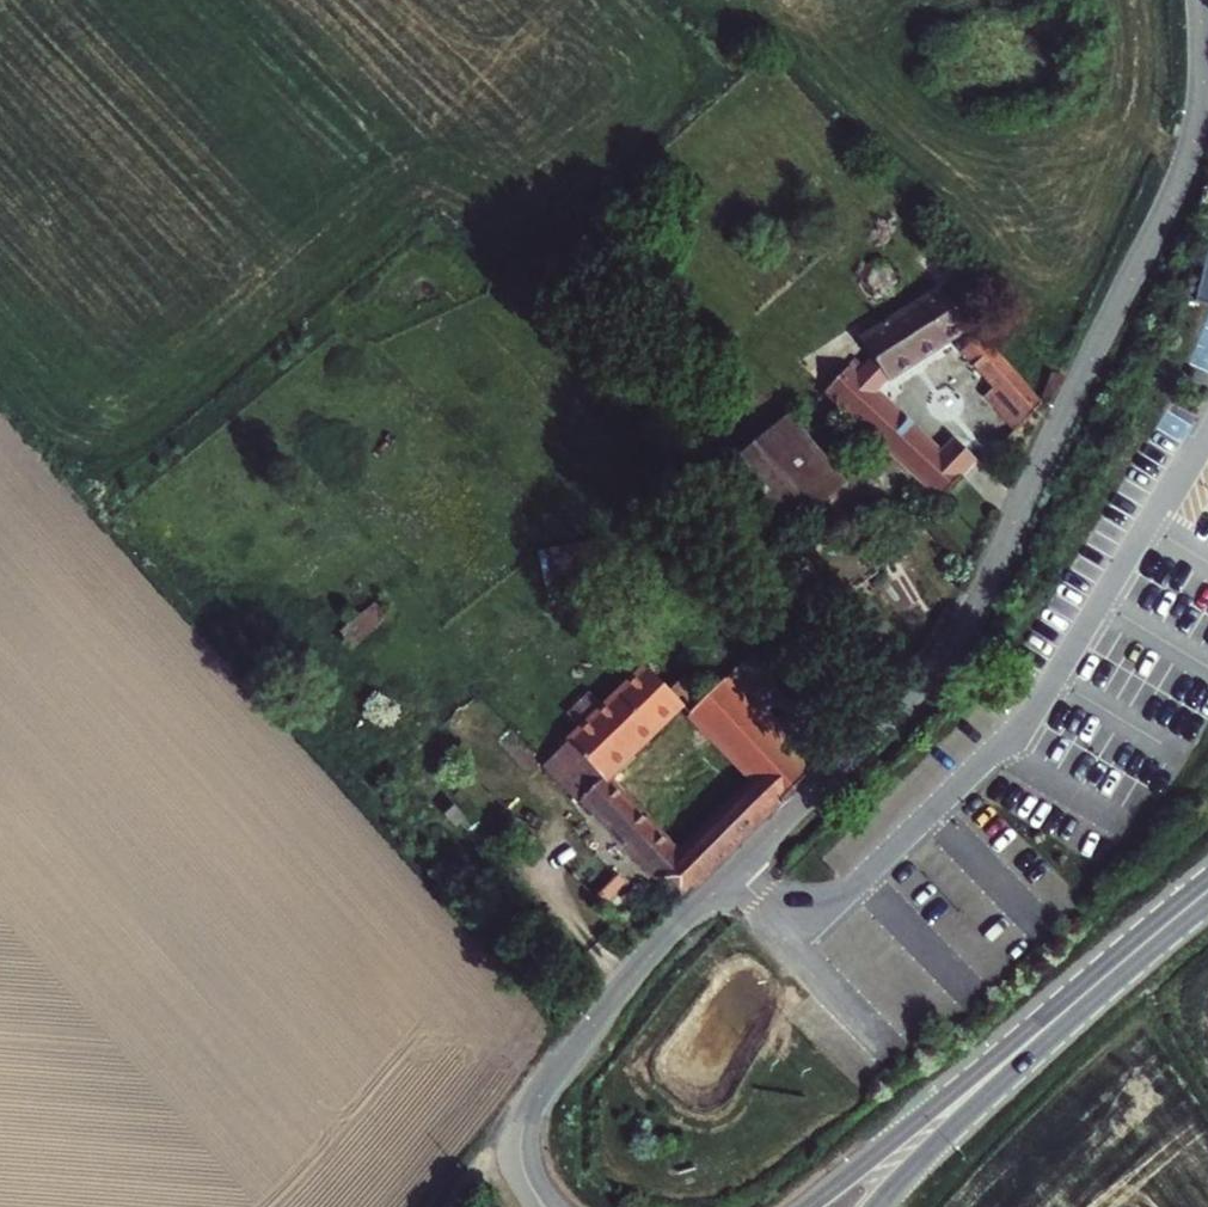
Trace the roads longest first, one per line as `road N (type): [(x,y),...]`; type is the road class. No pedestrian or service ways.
road 1 (residential): [(531,1099),(656,950),(904,703),(976,605),(1183,167),(1200,100),(1197,0)]
road 2 (secondary): [(1128,955),(807,1206)]
road 3 (secondary): [(877,1206),(1128,955)]

